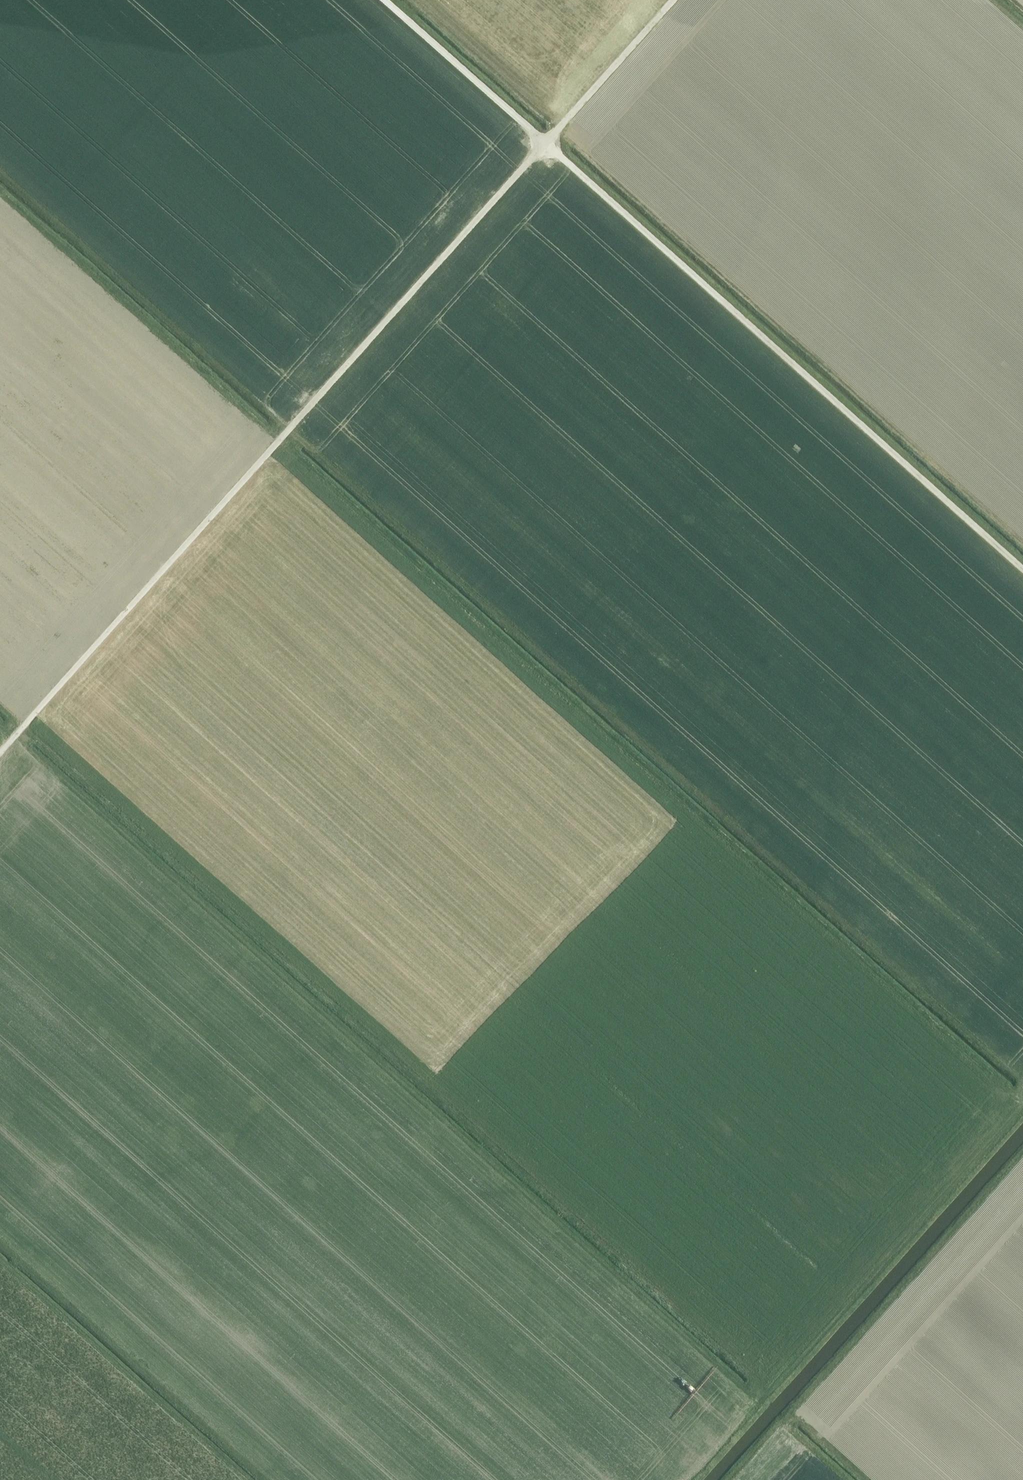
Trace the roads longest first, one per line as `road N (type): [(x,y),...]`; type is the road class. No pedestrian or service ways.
road 1 (track): [(0,756),(675,0)]
road 2 (track): [(545,144),(385,0)]

